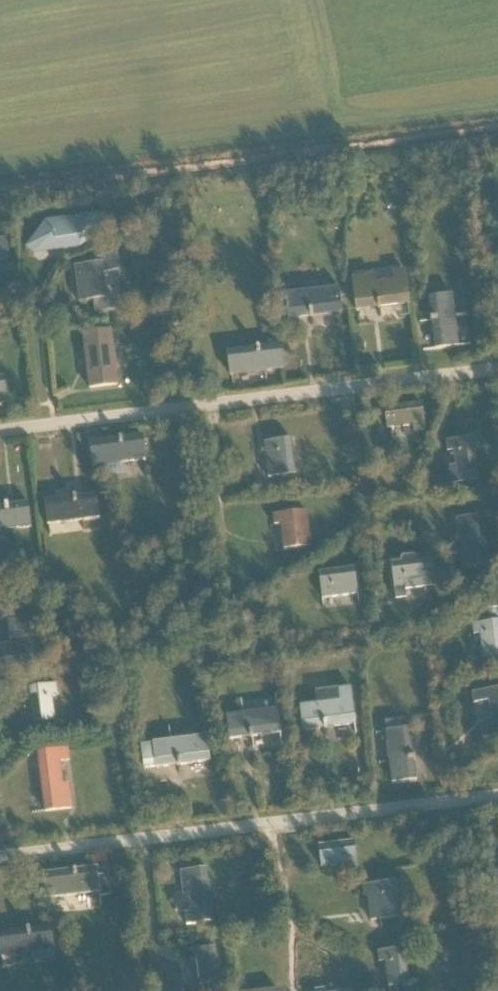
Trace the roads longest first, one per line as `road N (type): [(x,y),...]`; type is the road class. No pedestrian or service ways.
road 1 (residential): [(0,859),(497,795)]
road 2 (residential): [(497,370),(0,431)]

